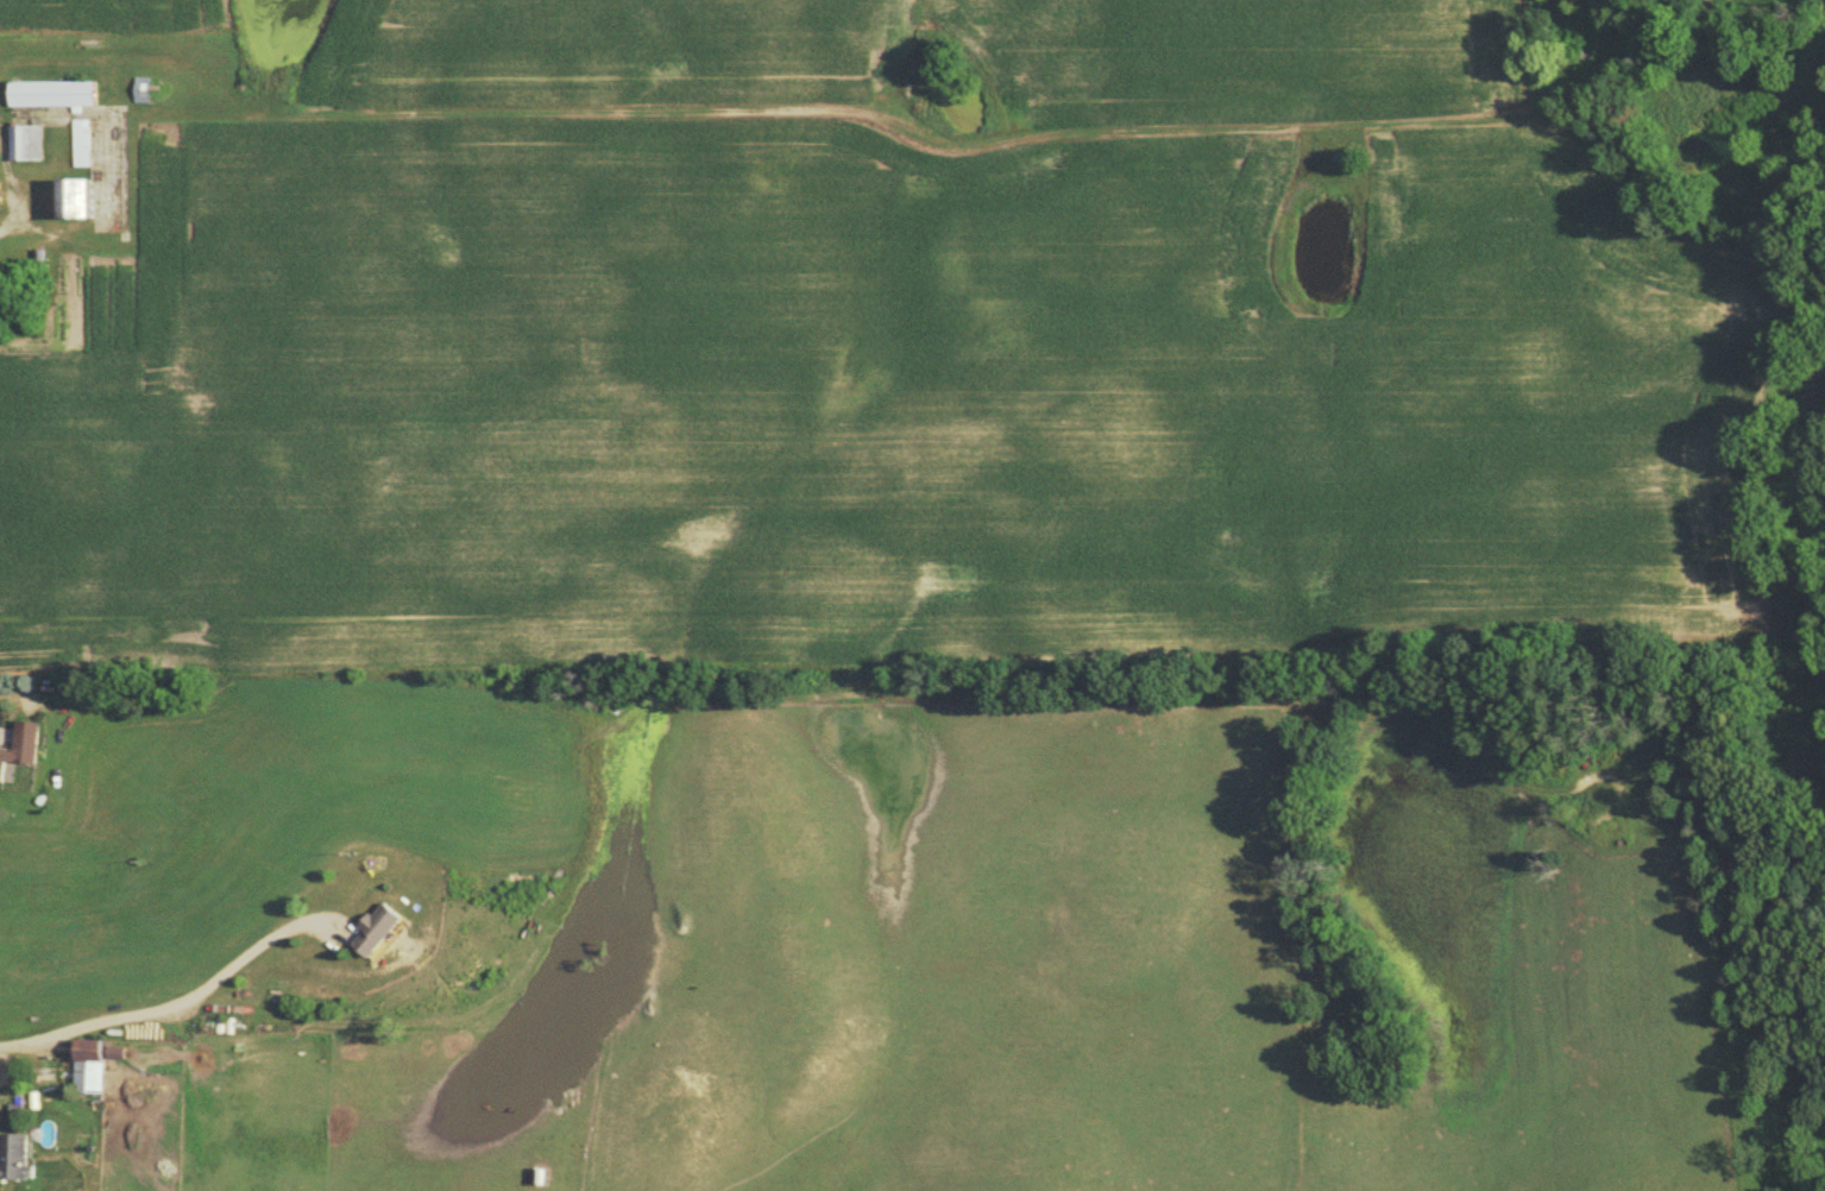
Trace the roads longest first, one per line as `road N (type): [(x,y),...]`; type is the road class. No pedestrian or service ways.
road 1 (track): [(184,1007),(196,1023),(344,1026),(427,1021),(498,1000),(569,909),(598,851),(611,798),(608,760)]
road 2 (track): [(608,760),(579,730),(471,689),(424,683),(260,686),(156,706),(67,708)]

